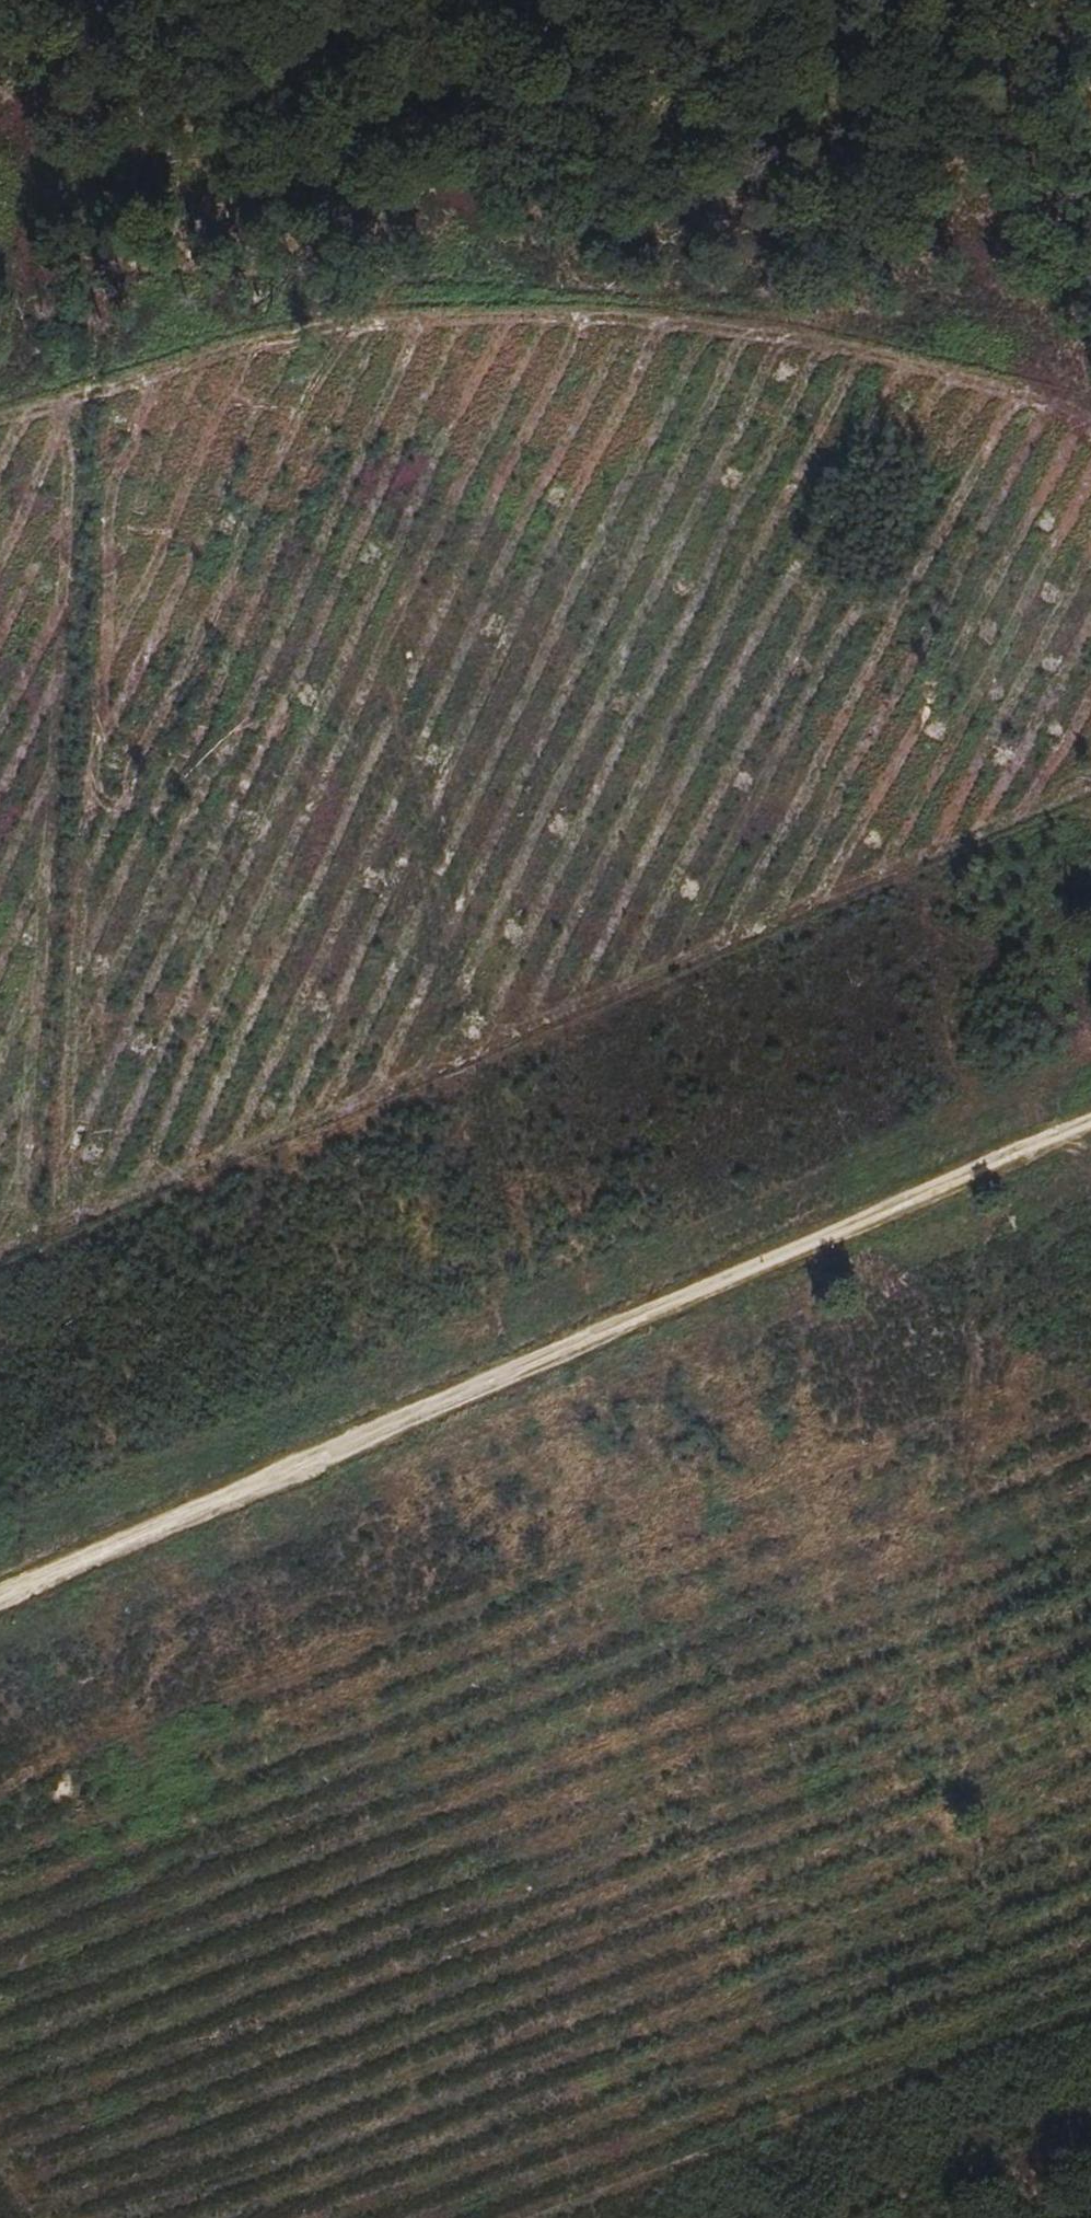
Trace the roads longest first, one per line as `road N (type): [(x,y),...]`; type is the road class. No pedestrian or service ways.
road 1 (track): [(0,1603),(1090,1119)]

